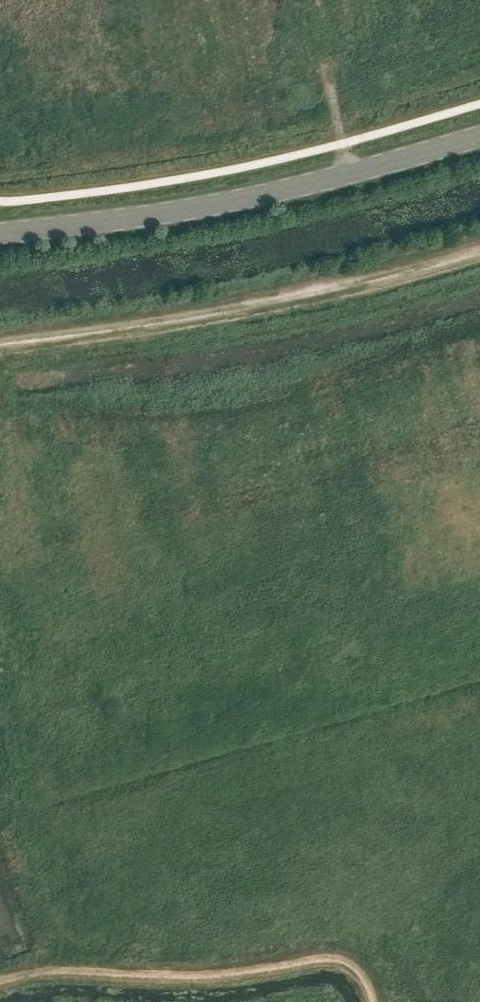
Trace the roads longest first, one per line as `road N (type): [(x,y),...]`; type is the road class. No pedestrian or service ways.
road 1 (tertiary): [(479,133),(233,199),(0,232)]
road 2 (track): [(479,241),(249,301),(0,335)]

